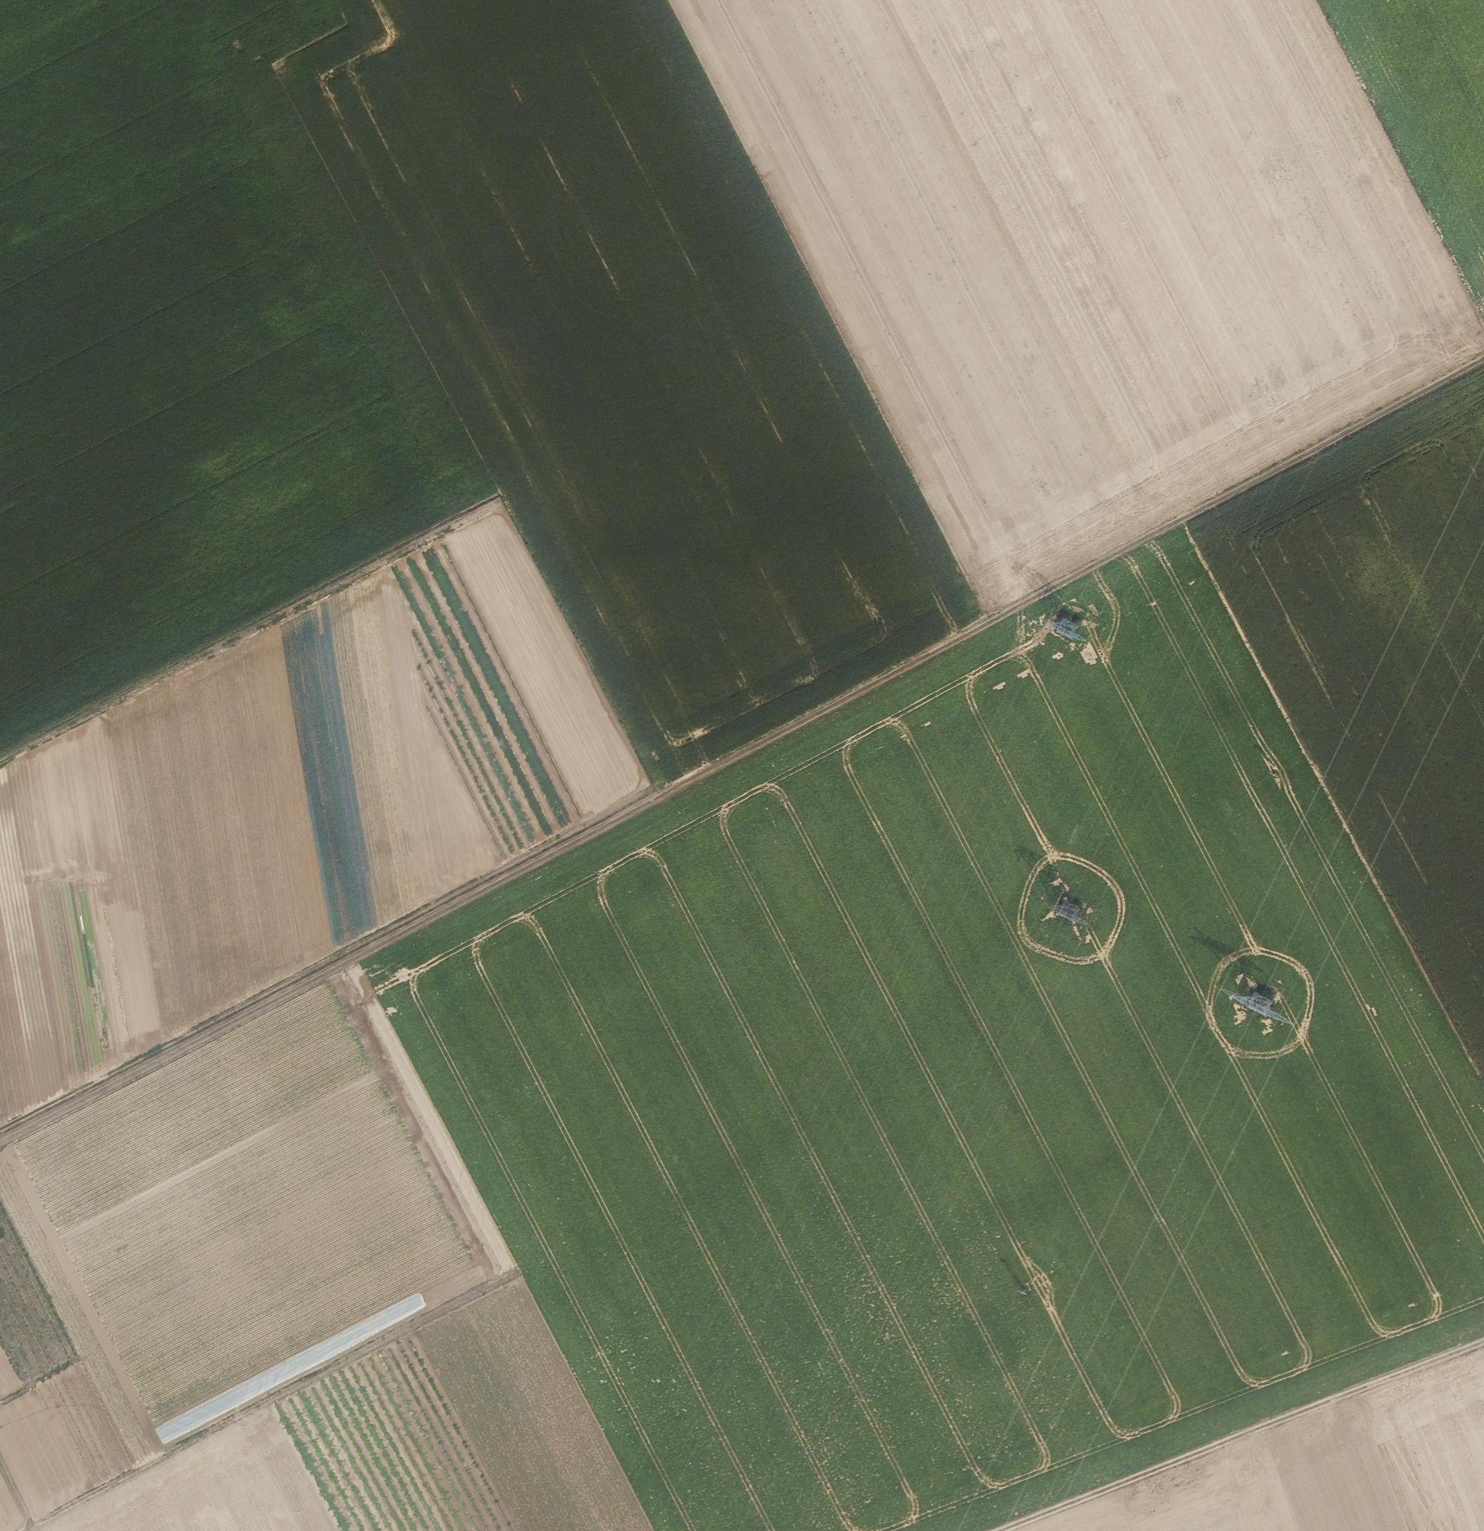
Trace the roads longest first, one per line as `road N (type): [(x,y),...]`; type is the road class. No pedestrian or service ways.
road 1 (track): [(0,1140),(875,689)]
road 2 (track): [(1483,357),(875,689)]
road 3 (track): [(986,1530),(1483,1337)]

